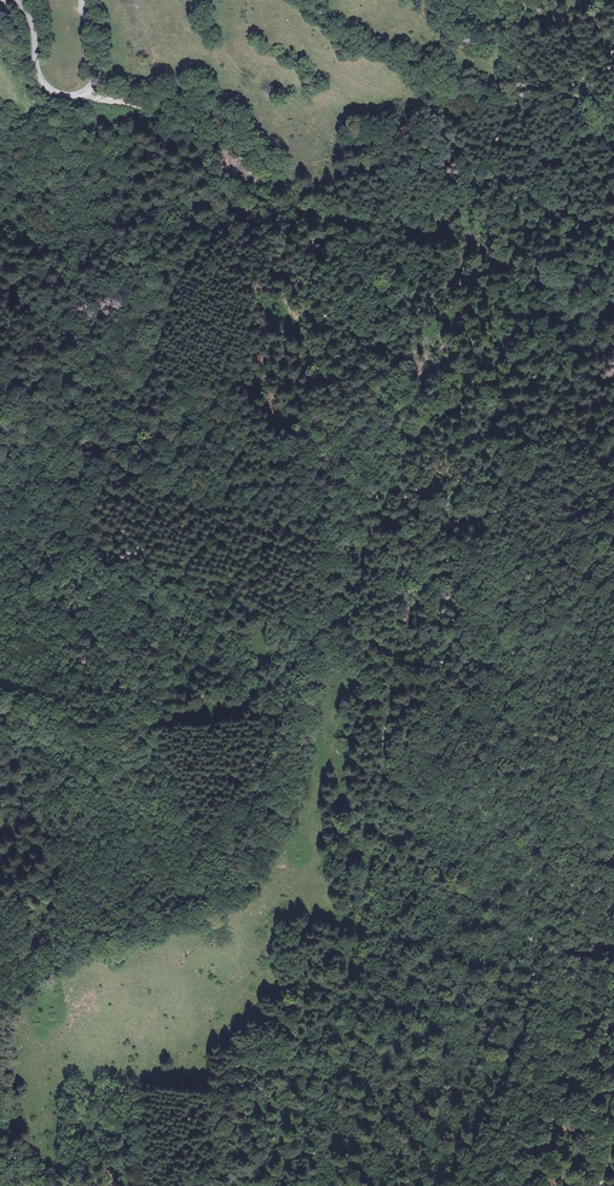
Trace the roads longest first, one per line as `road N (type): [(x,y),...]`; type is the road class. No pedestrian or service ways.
road 1 (track): [(89,97),(114,111),(170,118),(185,128),(233,201),(191,289),(172,369),(108,493),(101,523),(112,660),(105,748),(124,774),(155,866),(160,930)]
road 2 (track): [(185,128),(277,165),(319,218),(297,287),(319,358),(301,404),(293,507),(300,553),(335,629)]
road 3 (track): [(335,629),(381,497),(421,434),(463,405),(540,385),(593,346),(613,267)]
road 4 (track): [(160,930),(246,886),(273,834),(301,707),(323,658),(343,640)]
road 5 (track): [(343,640),(379,697),(384,759),(371,868),(347,958)]
road 6 (track): [(347,958),(314,1079),(252,1185)]
road 7 (unclassified): [(10,0),(42,66),(61,90),(82,98),(89,97),(94,60),(82,0)]
road 8 (track): [(318,0),(354,38),(457,75)]
road 9 (track): [(613,90),(541,100),(457,75)]

